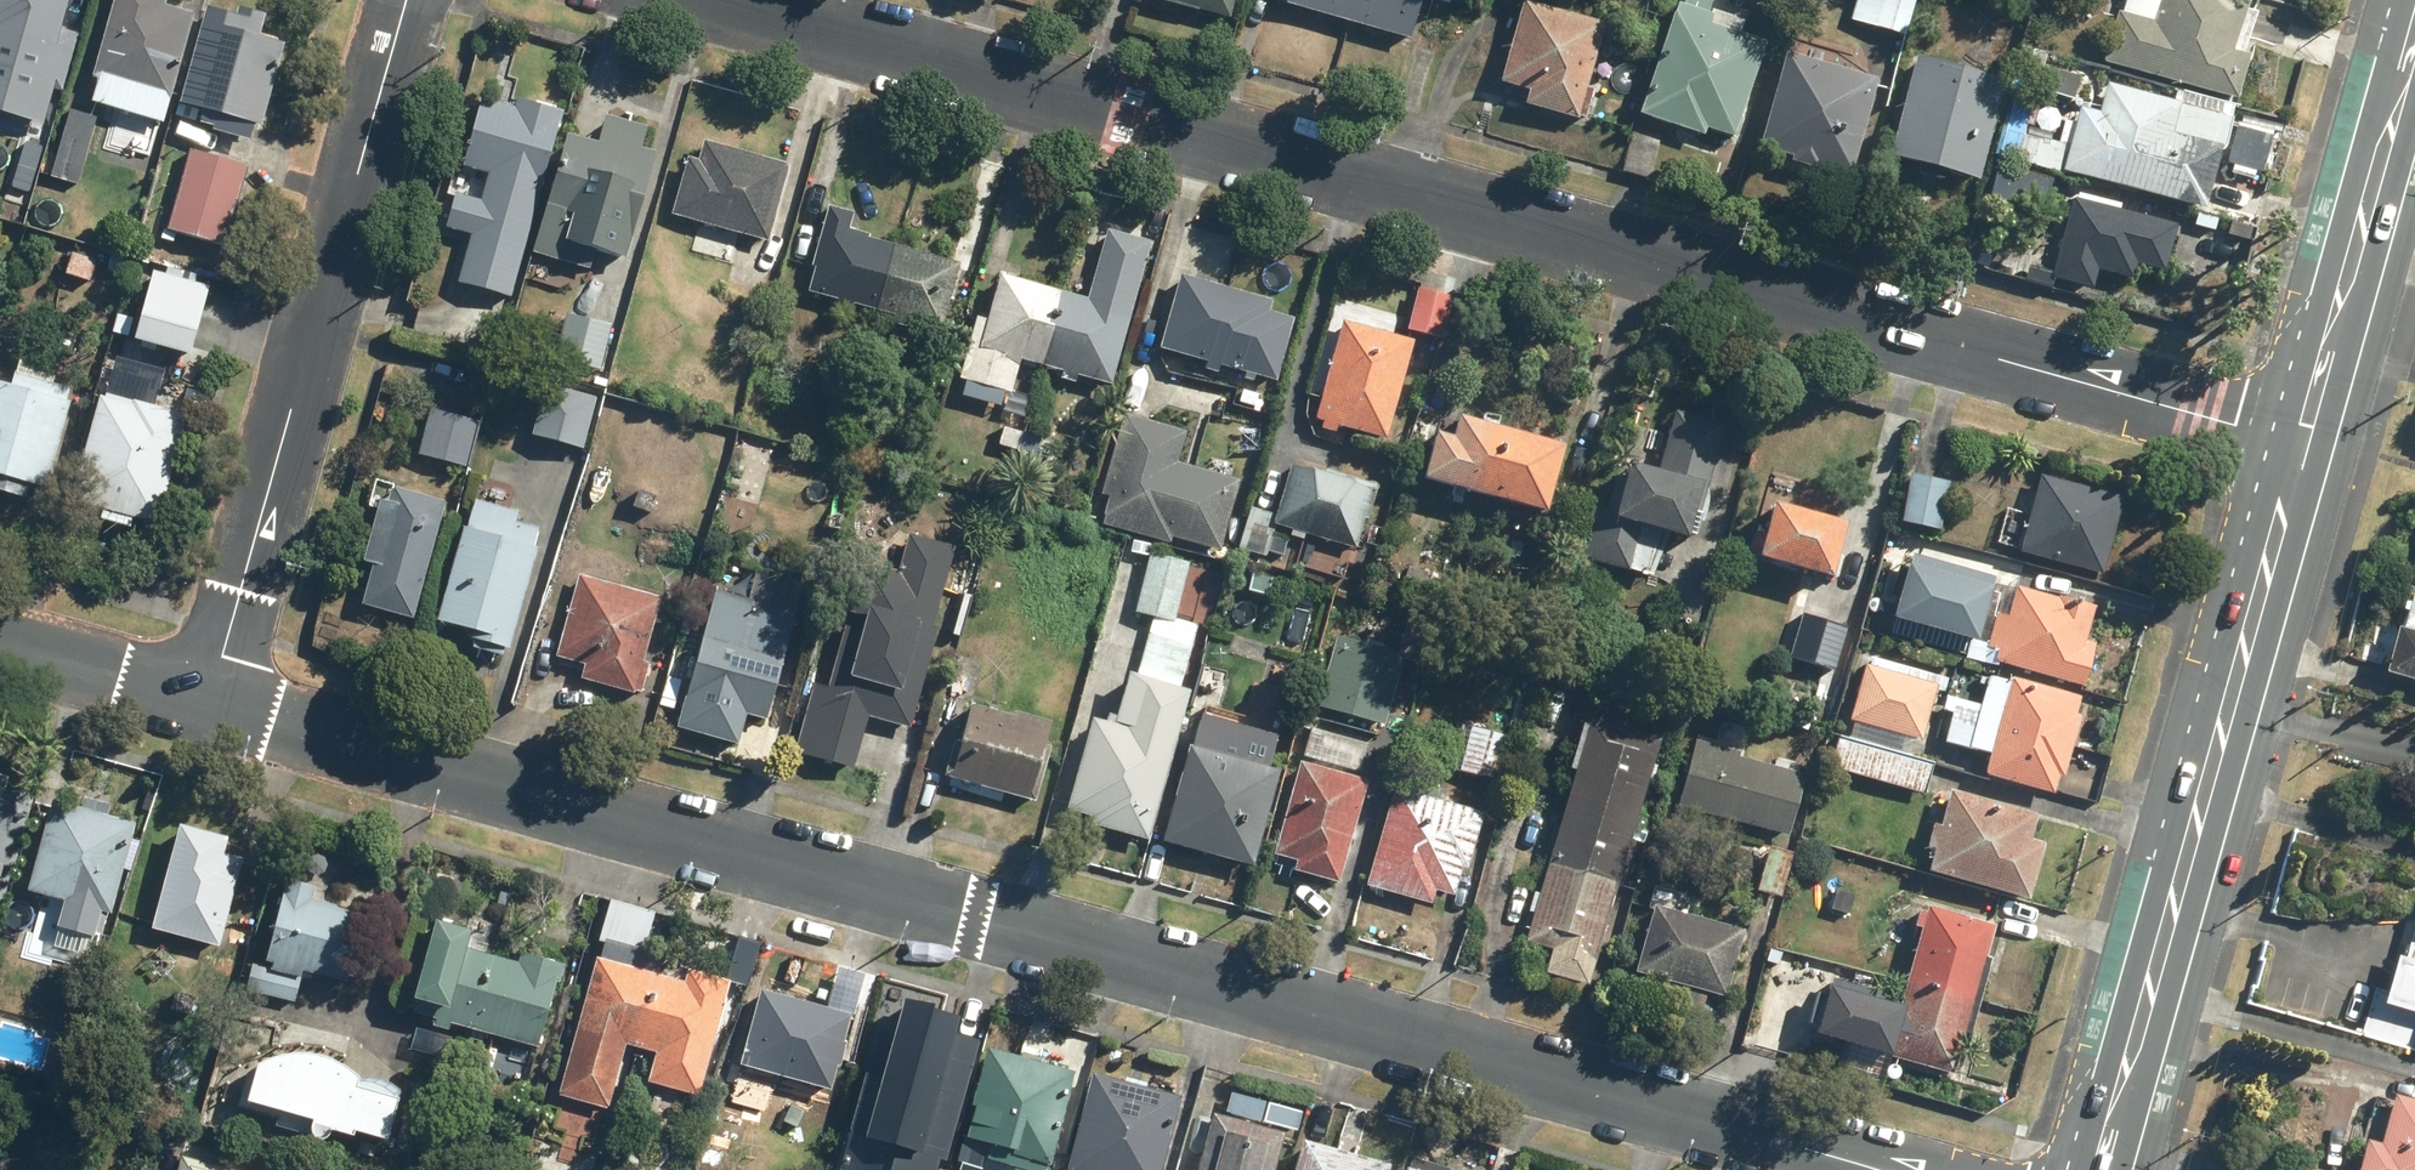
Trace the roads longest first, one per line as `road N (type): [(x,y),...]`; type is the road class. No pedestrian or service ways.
road 1 (tertiary): [(210,697),(1878,1169)]
road 2 (residential): [(2301,443),(718,0)]
road 3 (primary): [(2301,443),(2100,1169)]
road 4 (residential): [(210,697),(406,0)]
road 5 (primary): [(2414,31),(2301,443)]
road 6 (tertiary): [(0,639),(210,697)]

